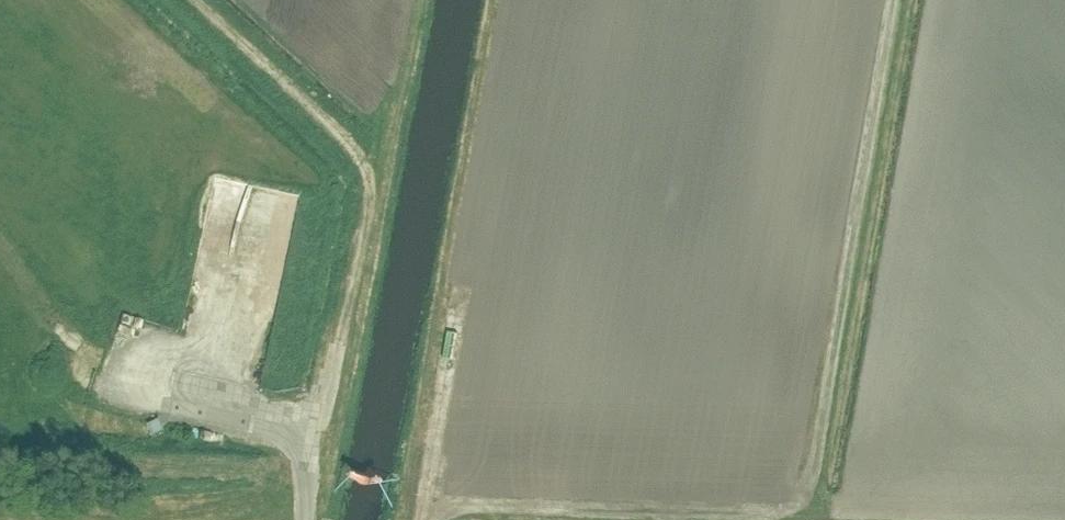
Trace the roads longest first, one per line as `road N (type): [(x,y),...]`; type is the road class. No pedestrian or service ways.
road 1 (track): [(308,519),(309,456),(367,181)]
road 2 (track): [(367,181),(359,156),(194,0)]

